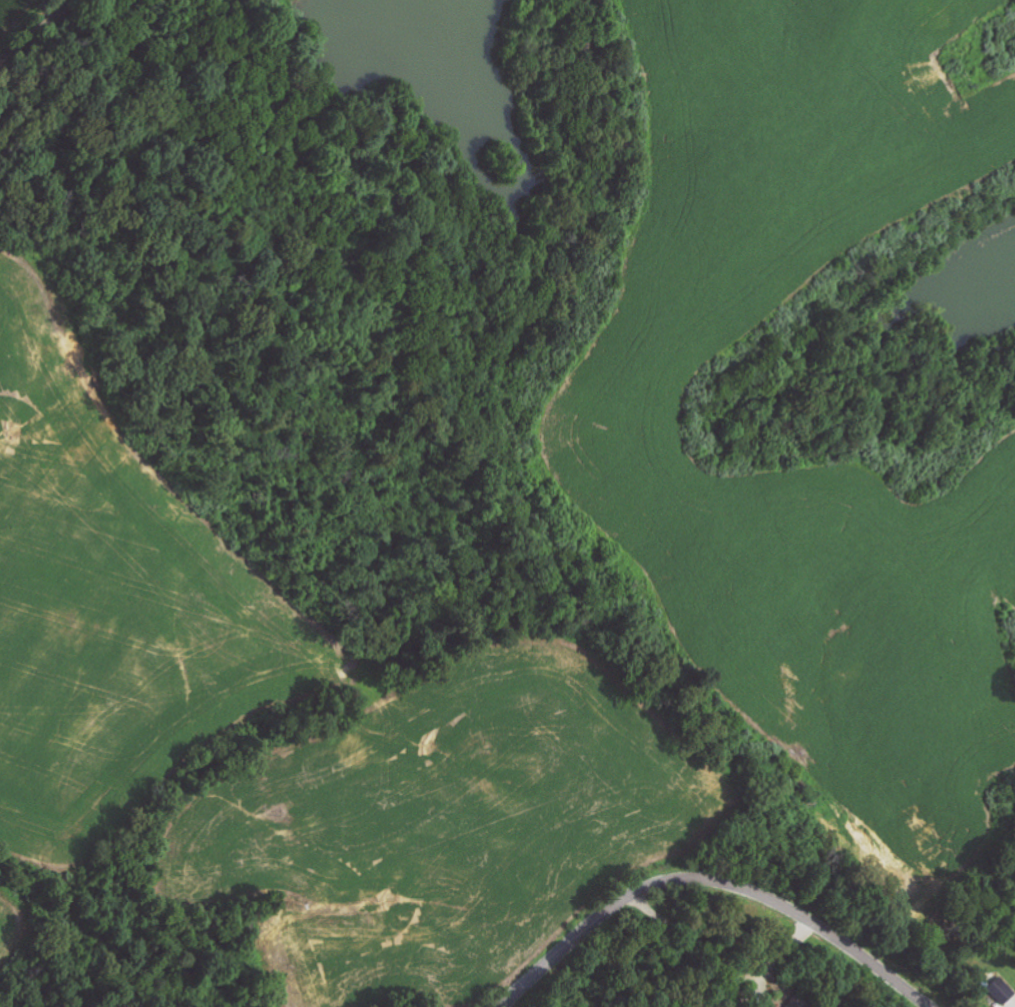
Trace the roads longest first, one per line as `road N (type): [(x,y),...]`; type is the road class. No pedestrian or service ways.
road 1 (residential): [(924,1006),(783,909),(703,882),(628,900),(503,1006)]

